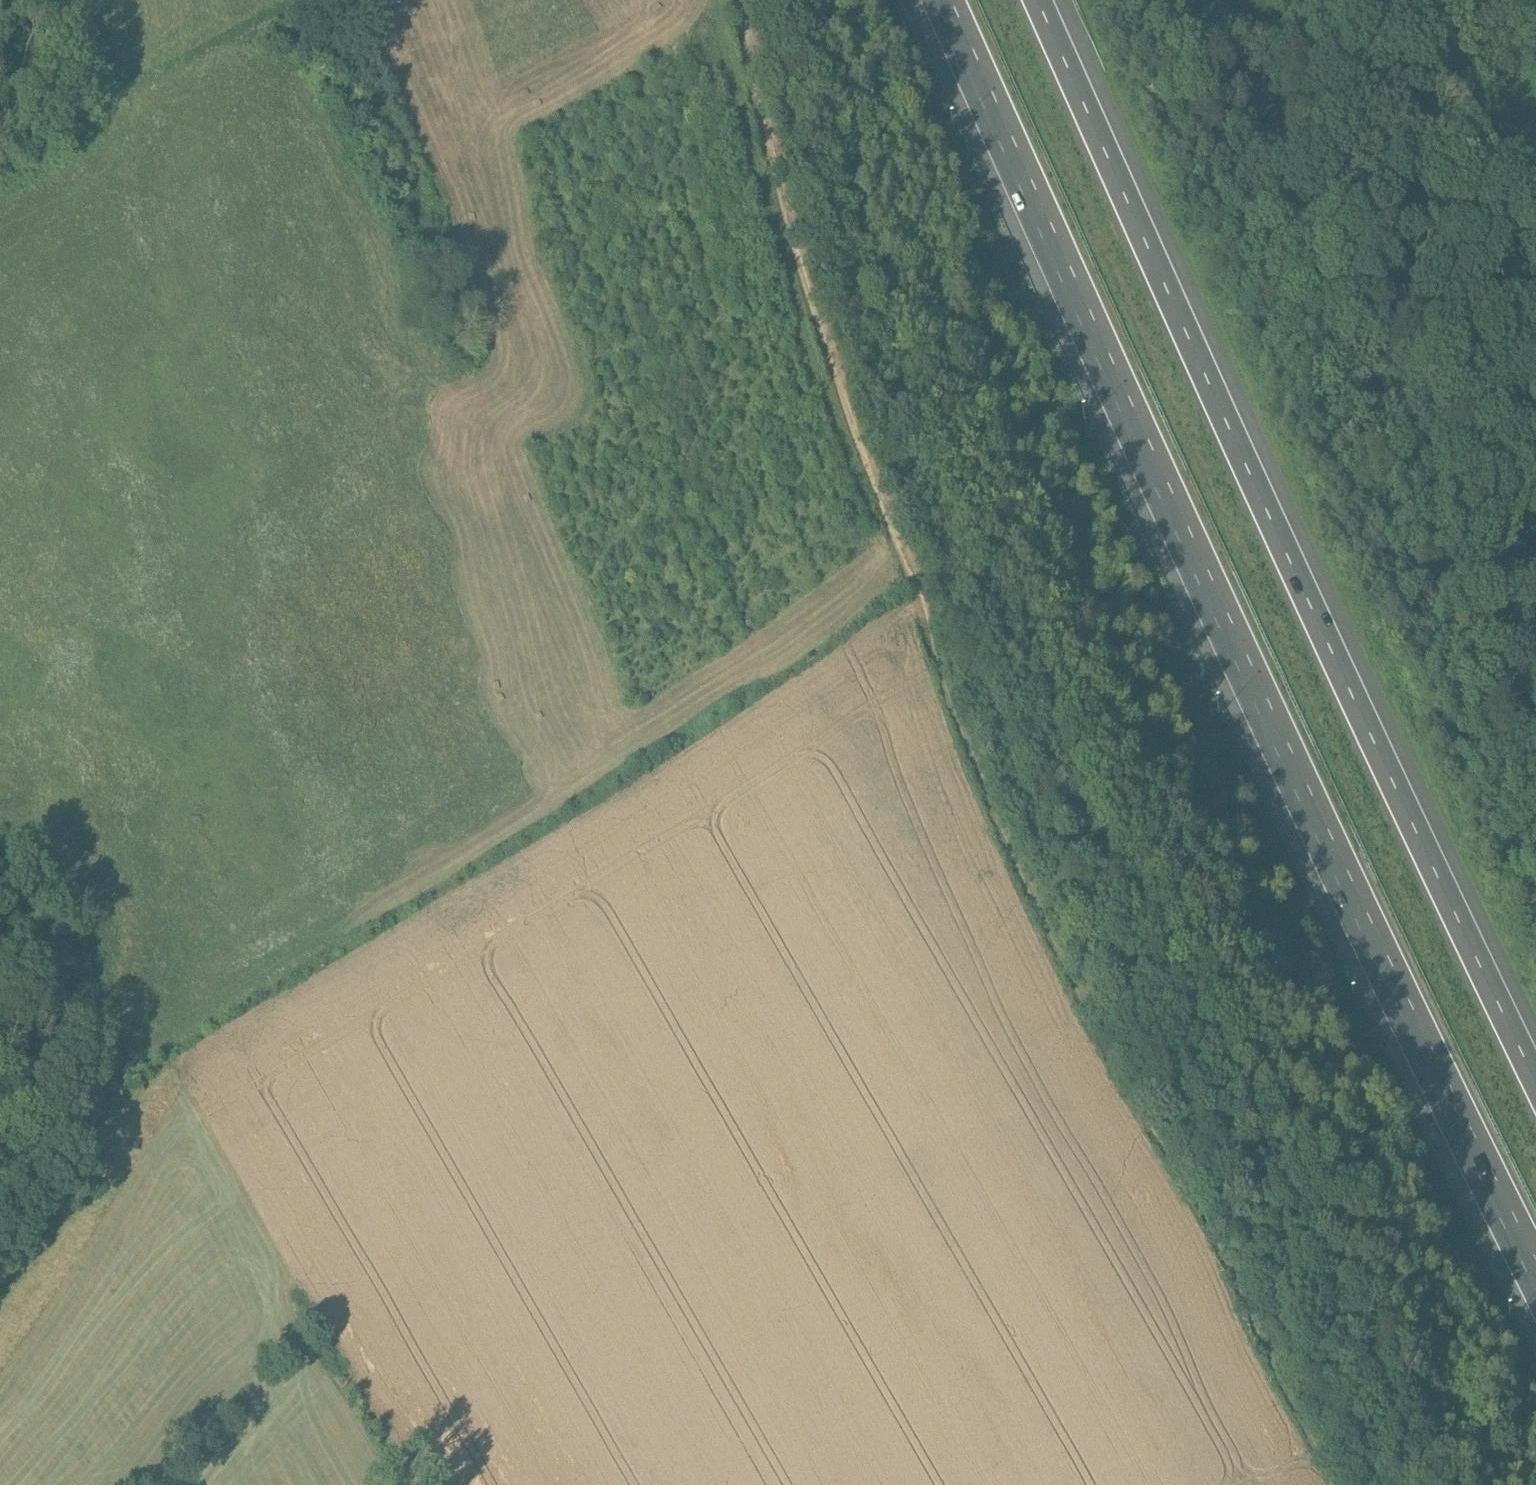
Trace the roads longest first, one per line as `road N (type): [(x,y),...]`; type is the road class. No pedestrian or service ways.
road 1 (motorway): [(920,0),(1299,808),(1535,1285)]
road 2 (motorway): [(1535,1066),(1036,0)]
road 3 (track): [(927,615),(802,266),(755,86),(742,0)]

